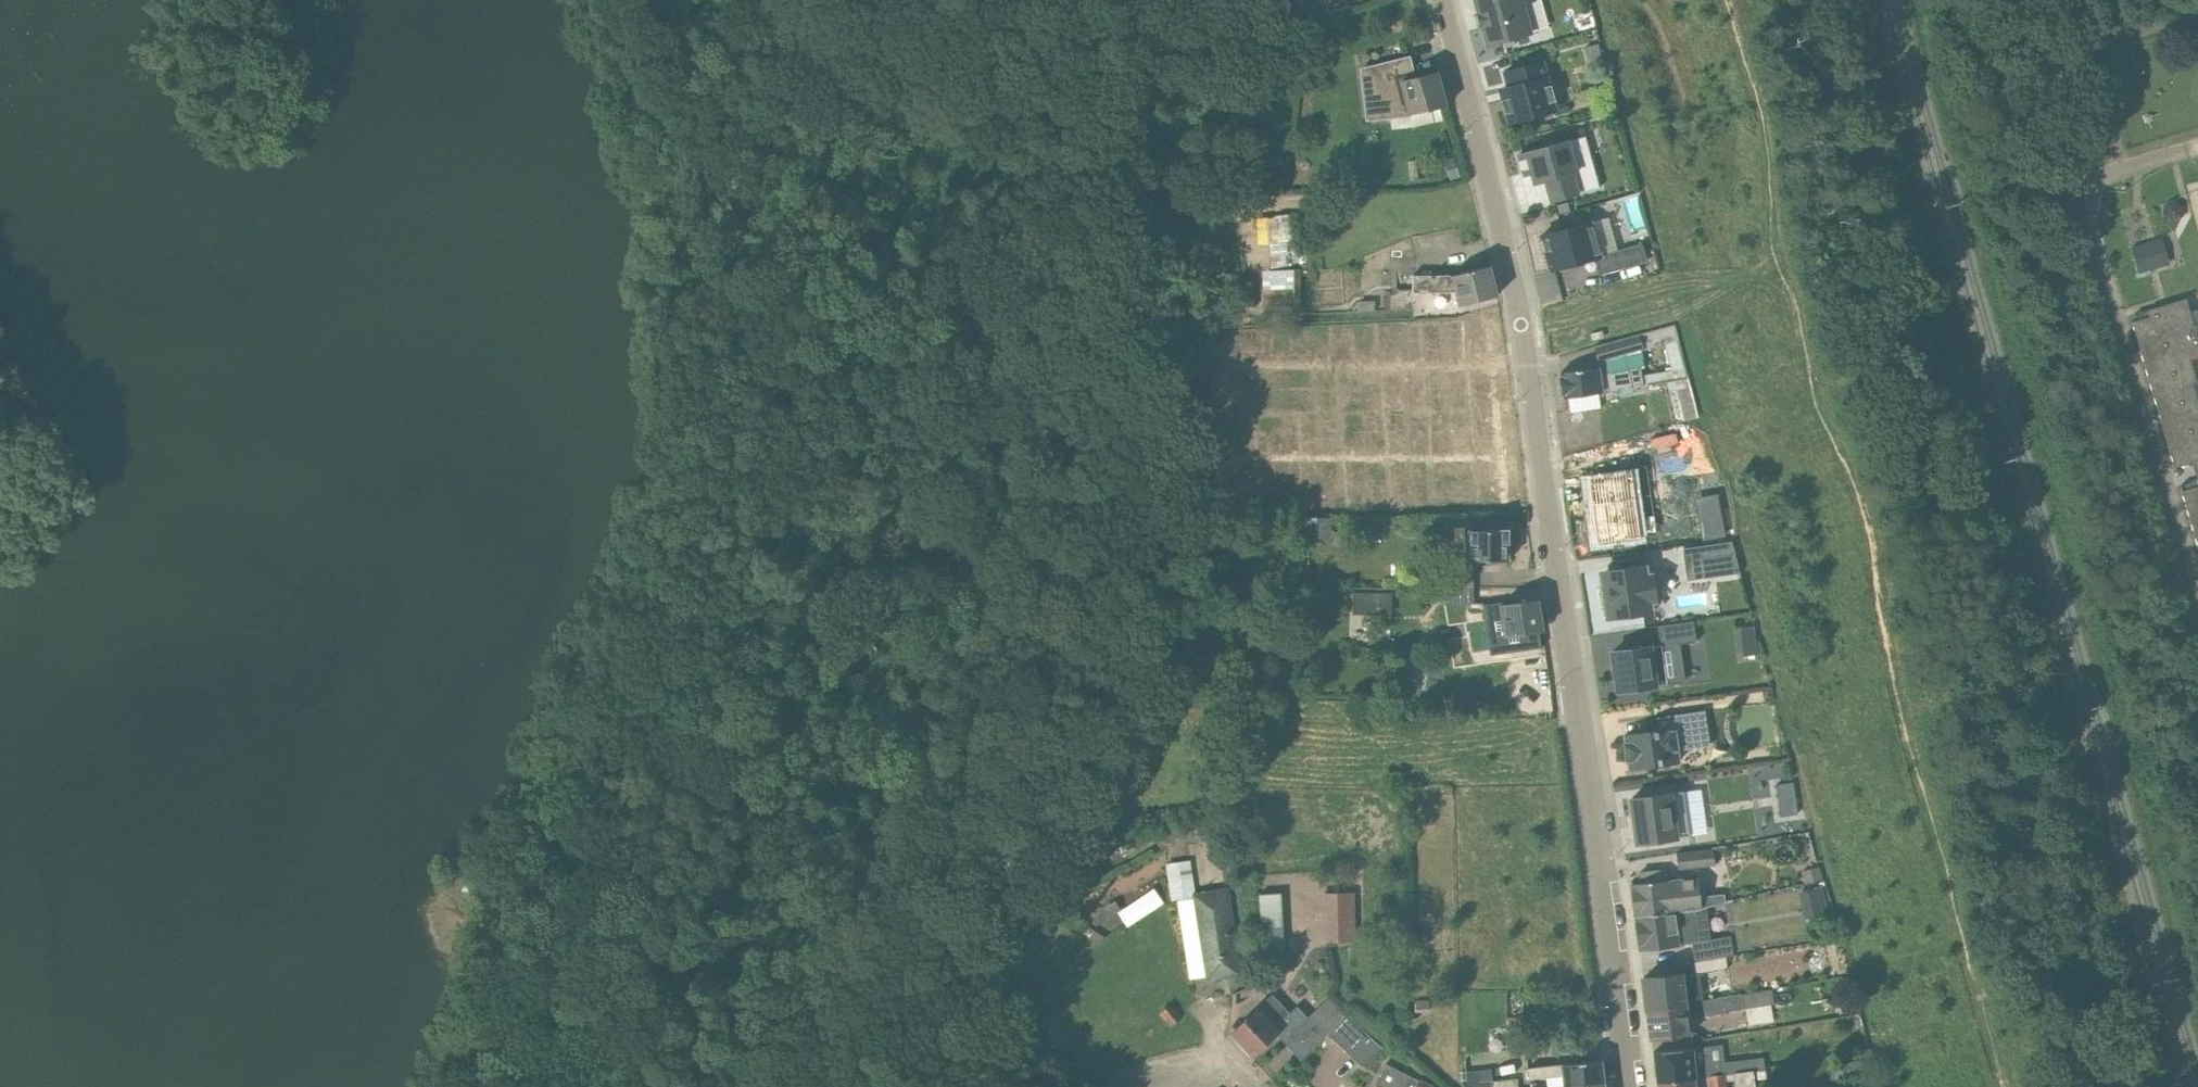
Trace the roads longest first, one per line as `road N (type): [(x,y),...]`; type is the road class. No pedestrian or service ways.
road 1 (residential): [(1628,1086),(1521,324),(1441,0)]

